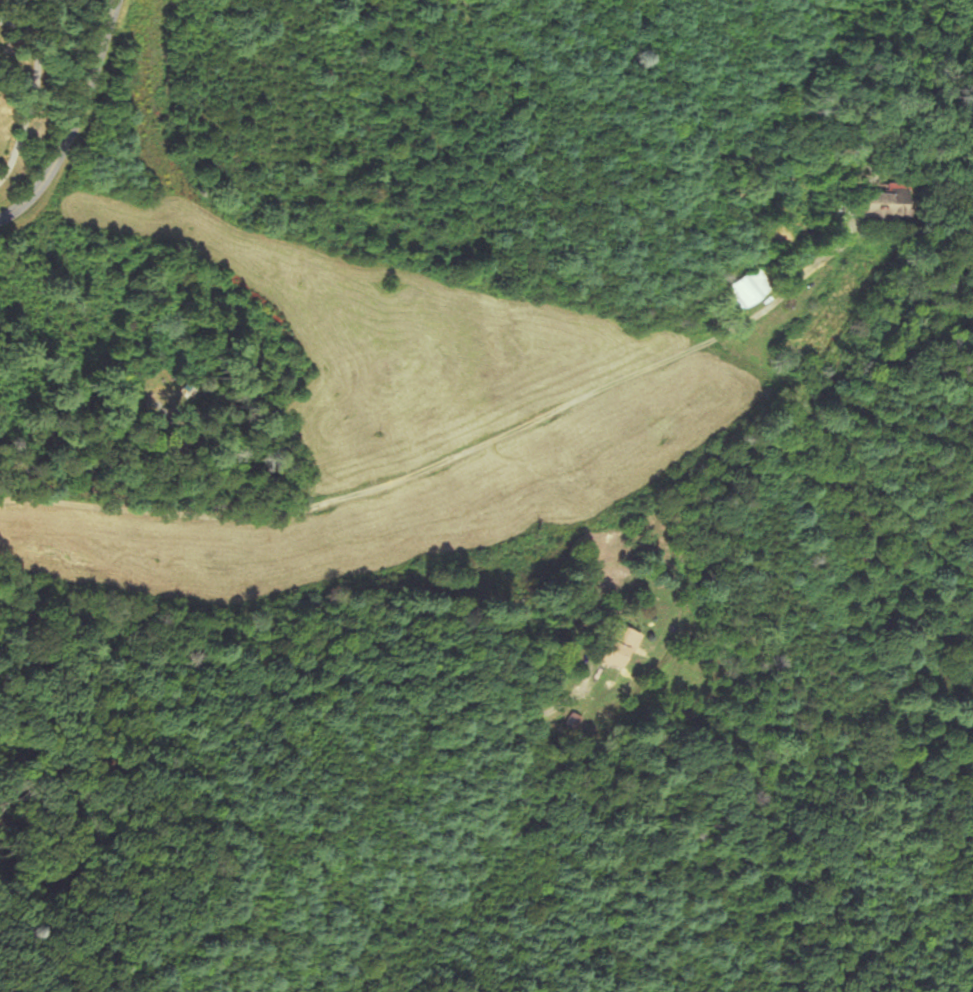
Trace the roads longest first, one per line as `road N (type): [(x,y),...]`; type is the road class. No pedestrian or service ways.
road 1 (tertiary): [(110,0),(52,160),(32,187),(0,208)]

